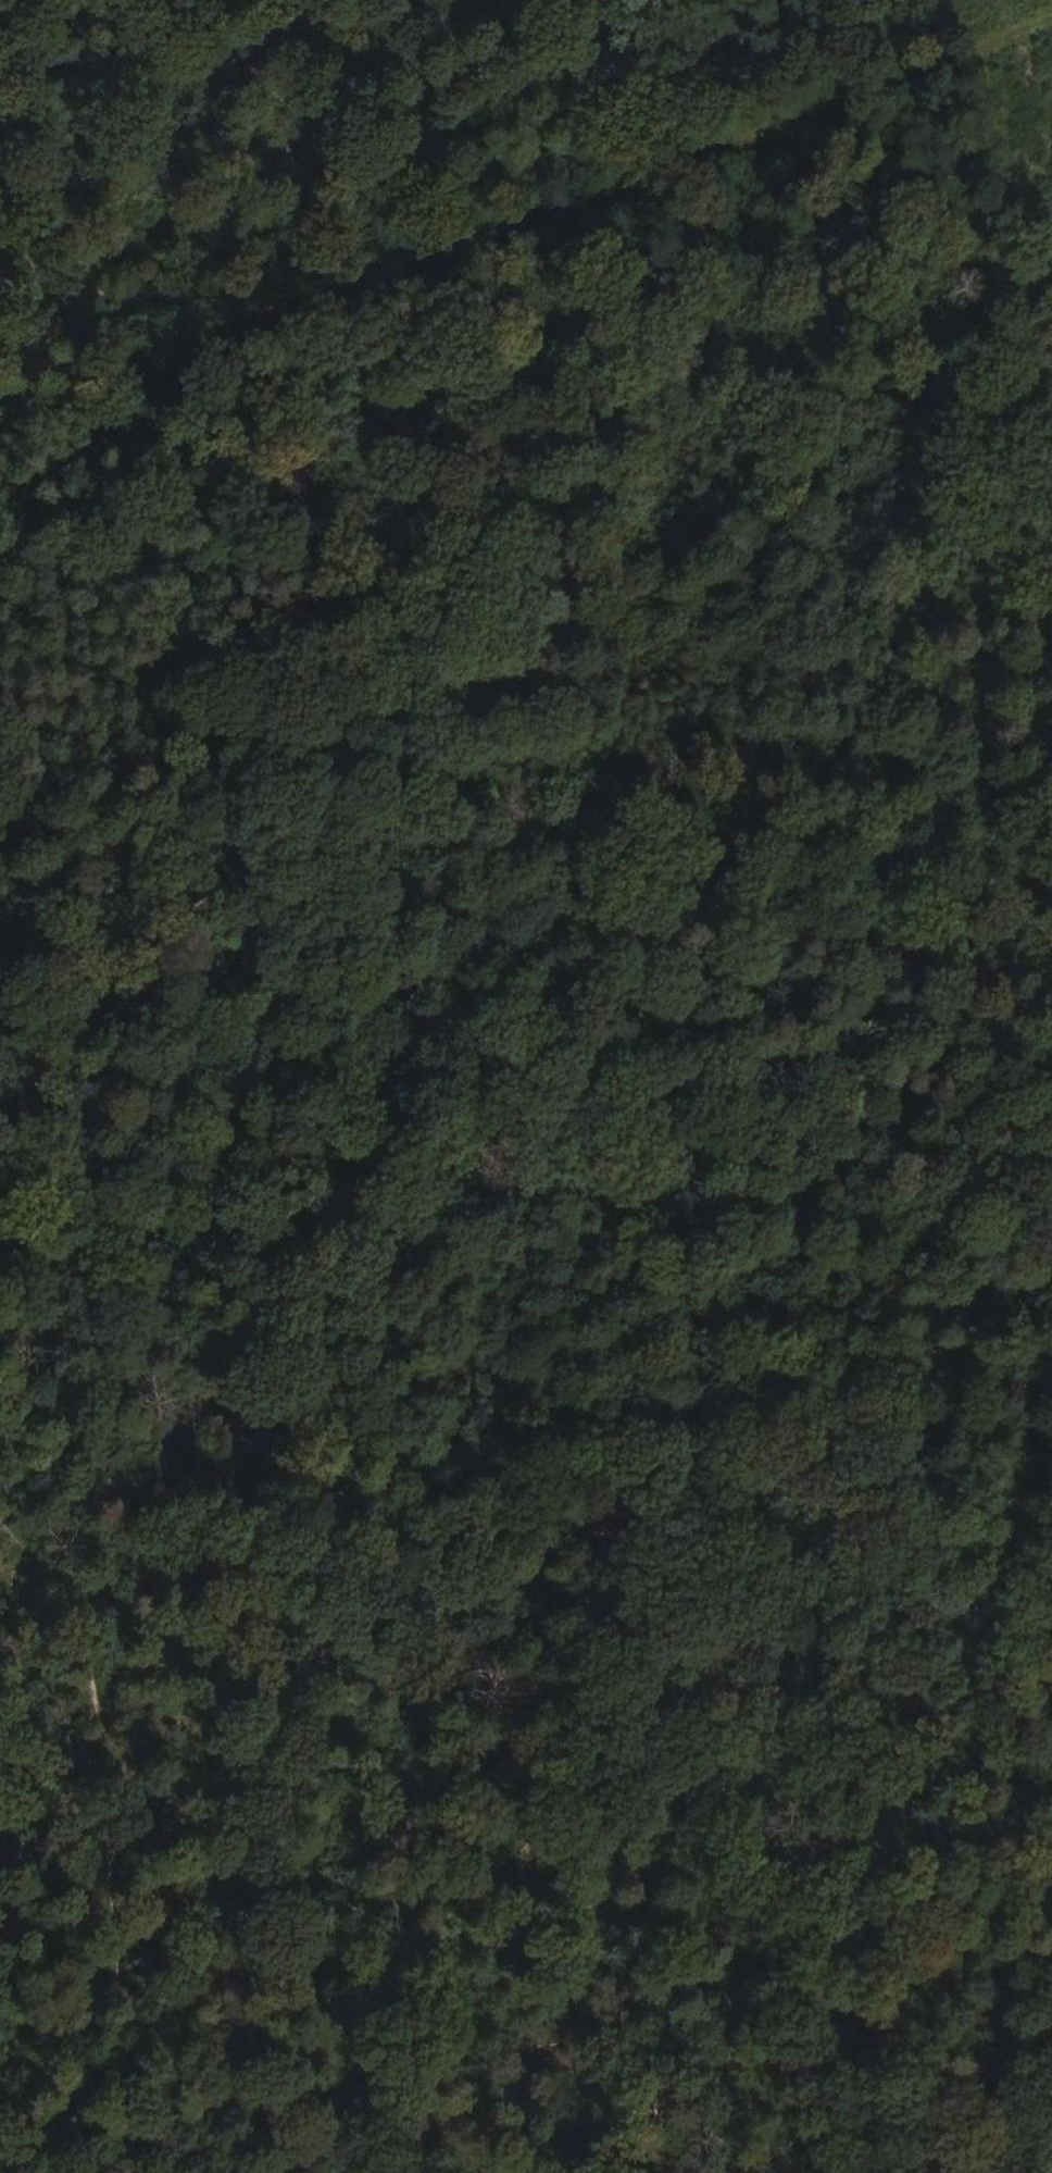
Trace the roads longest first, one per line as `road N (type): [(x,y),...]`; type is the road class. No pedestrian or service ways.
road 1 (track): [(0,408),(1051,27)]

